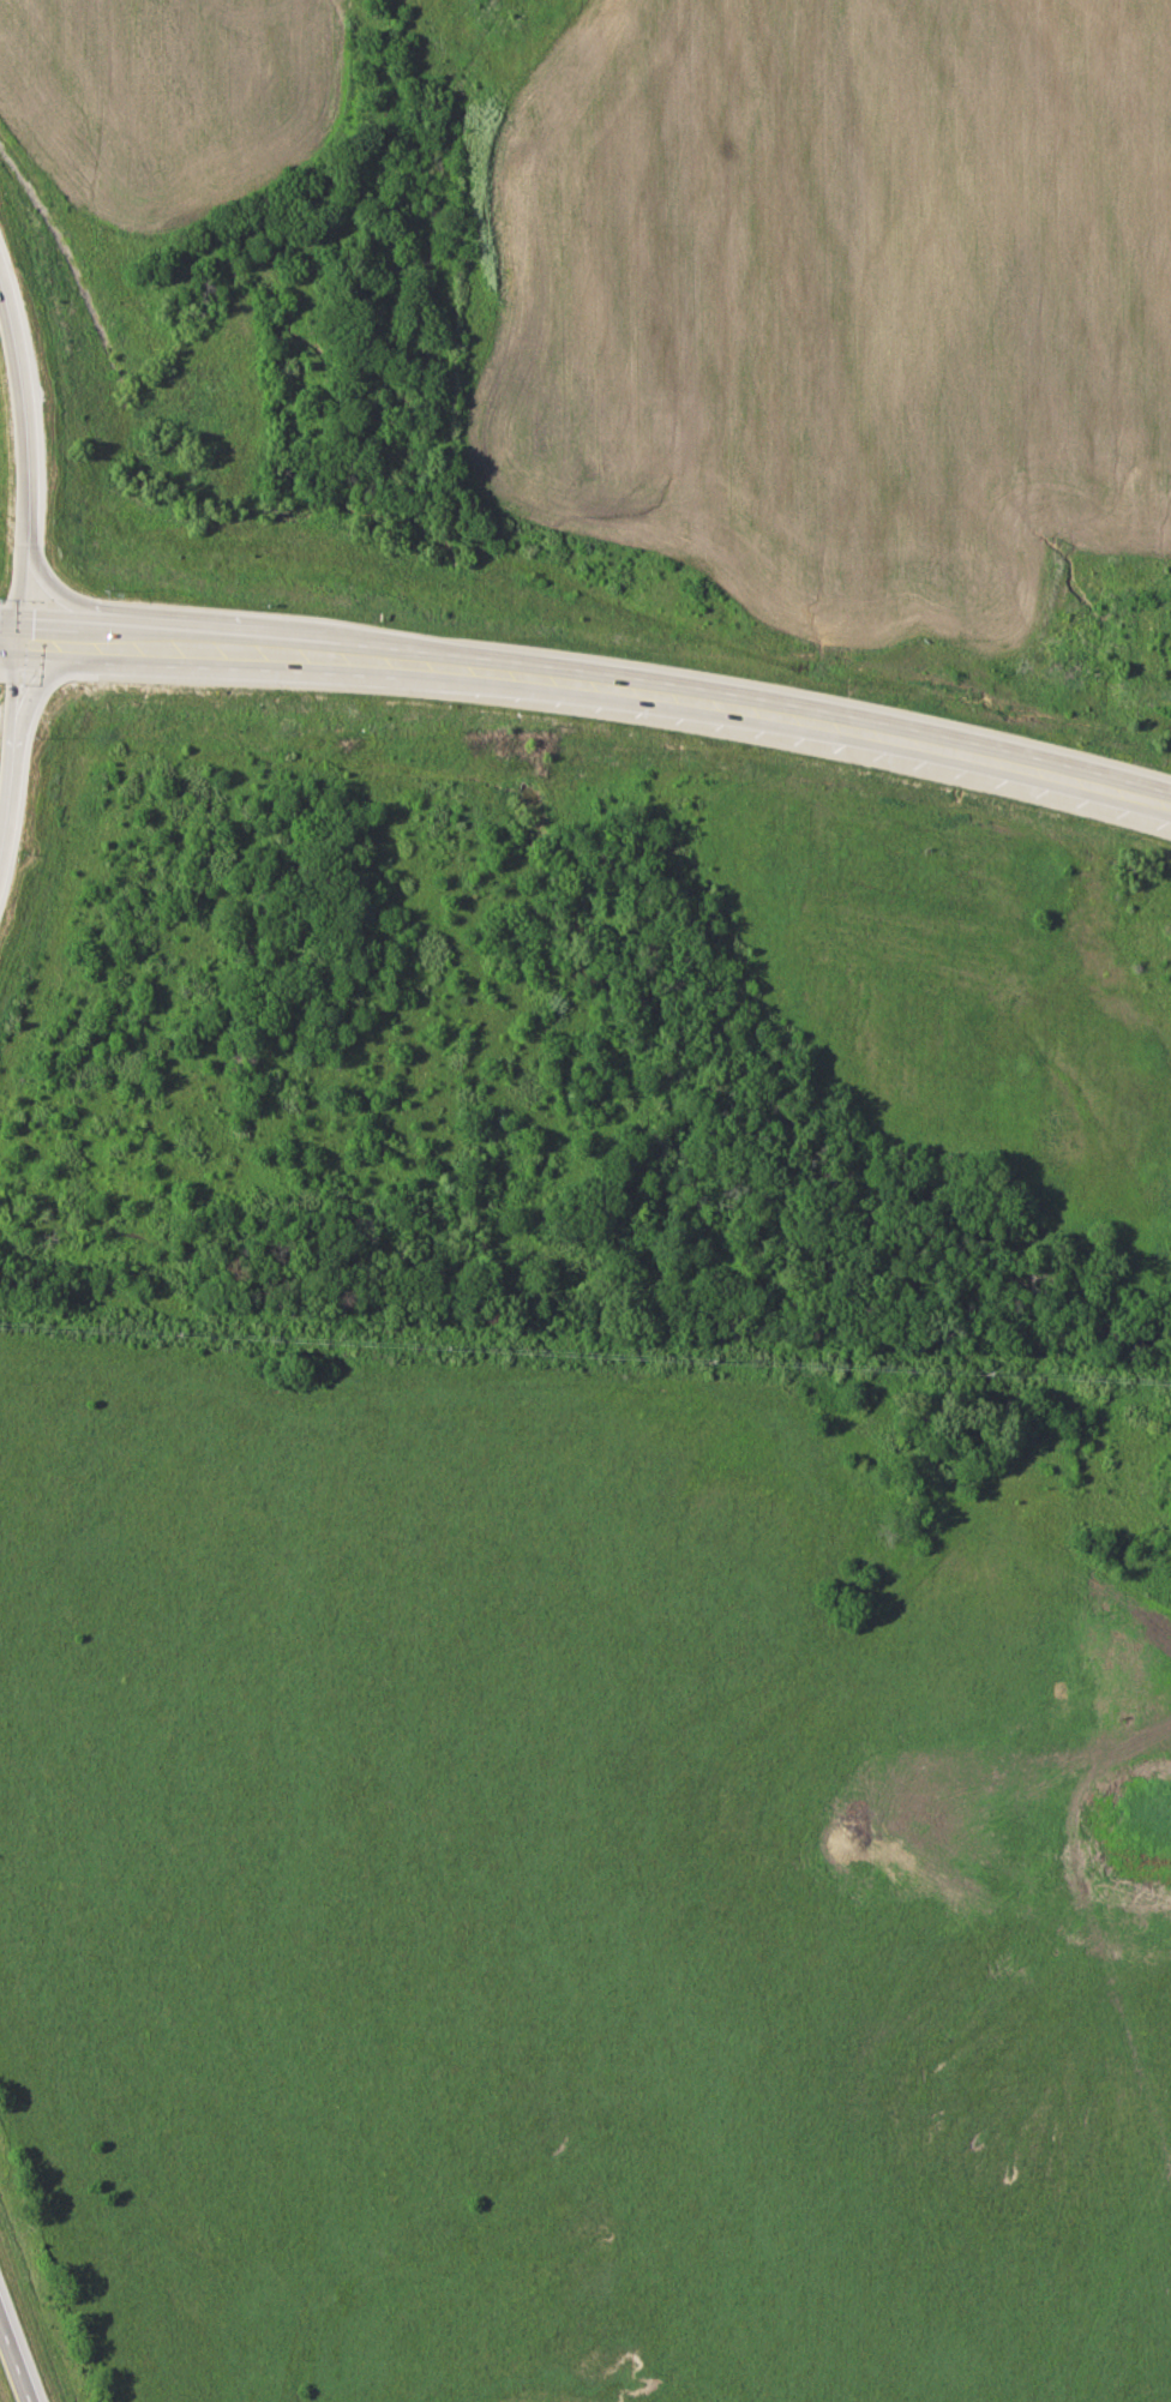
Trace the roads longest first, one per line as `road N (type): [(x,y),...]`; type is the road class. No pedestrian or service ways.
road 1 (tertiary): [(18,642),(452,667),(632,689),(864,729),(1170,806)]
road 2 (motorway): [(18,642),(26,546),(23,425),(0,290)]
road 3 (motorway): [(13,731),(34,693),(120,648)]
road 4 (motorway): [(120,648),(59,596),(26,546)]
road 5 (tertiary): [(1170,2186),(1170,2058)]
road 6 (motorway): [(0,853),(13,731)]

